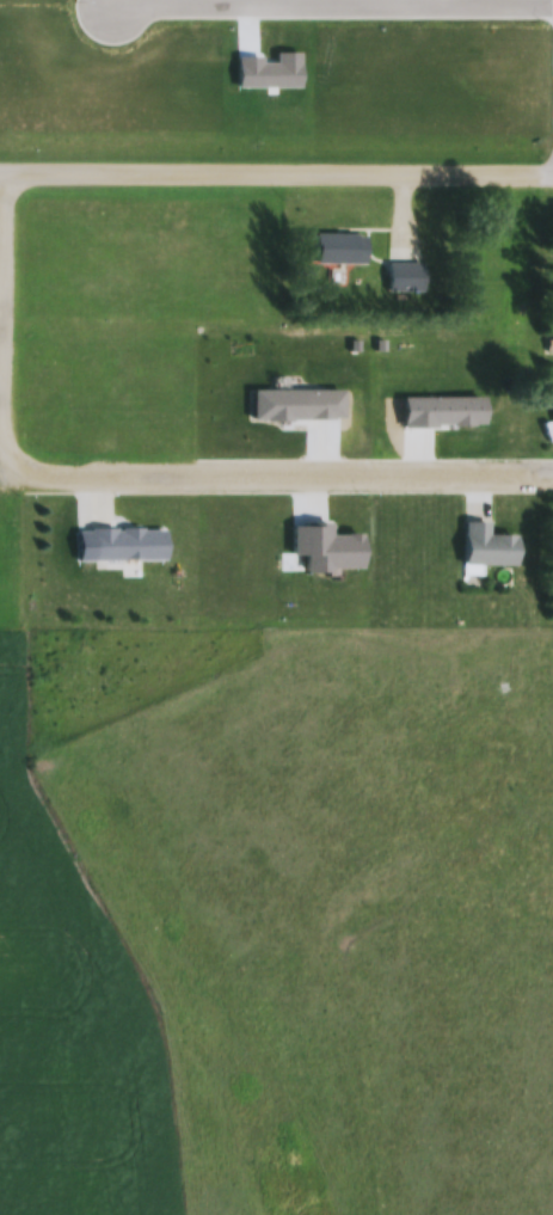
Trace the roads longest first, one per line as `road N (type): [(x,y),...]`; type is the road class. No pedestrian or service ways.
road 1 (residential): [(552,466),(7,468),(4,170)]
road 2 (residential): [(0,170),(552,170)]

